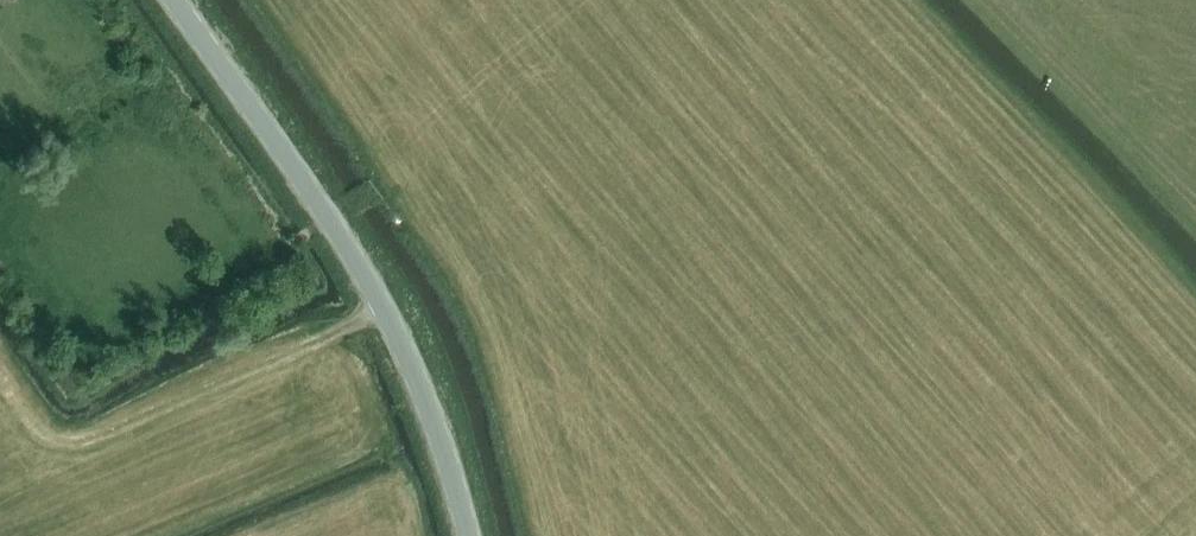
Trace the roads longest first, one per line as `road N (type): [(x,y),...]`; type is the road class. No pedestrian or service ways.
road 1 (tertiary): [(469,535),(426,399),(374,290),(176,0)]

